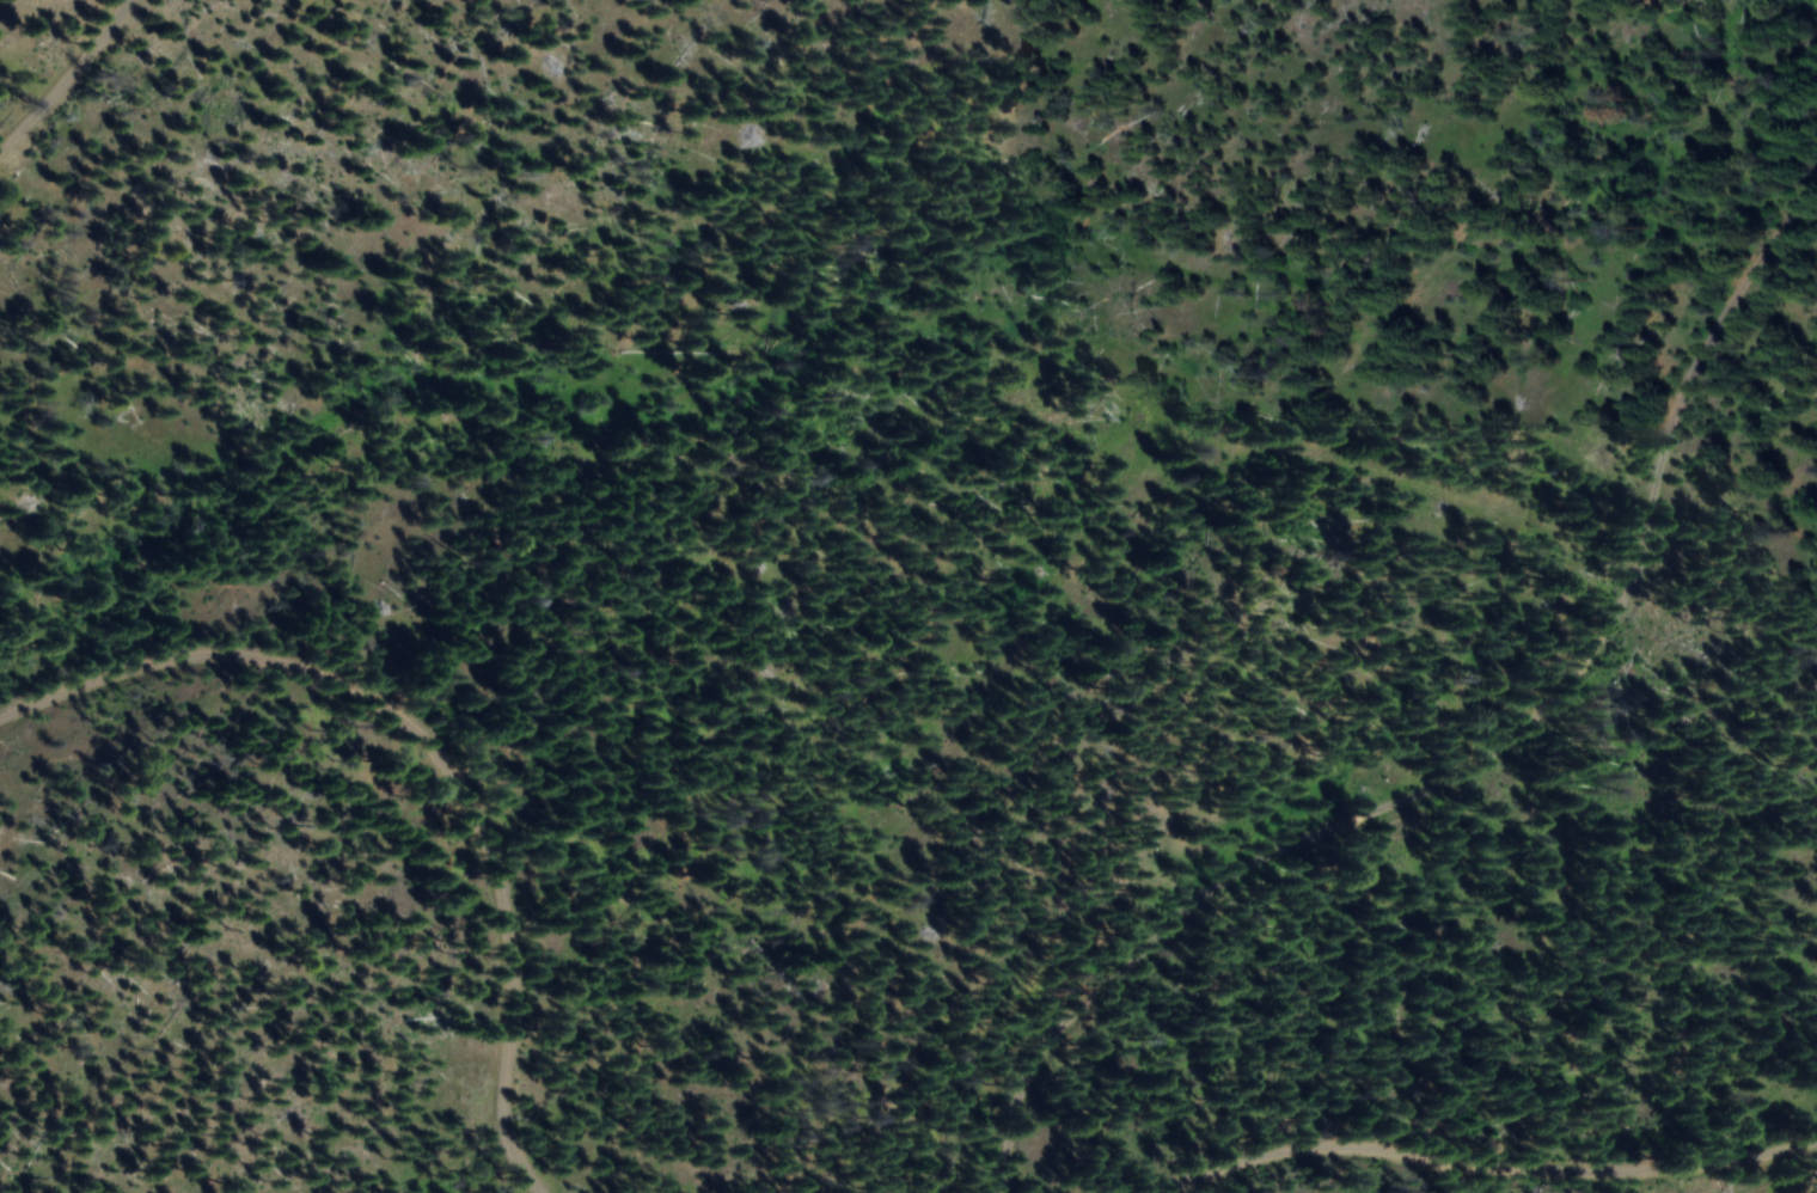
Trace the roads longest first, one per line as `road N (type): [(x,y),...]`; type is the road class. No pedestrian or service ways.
road 1 (track): [(999,1192),(1012,1093),(1065,1018),(1177,916),(1240,867),(1478,760),(1538,712),(1607,620),(1644,532),(1672,402),(1730,293),(1801,194),(1816,185)]
road 2 (track): [(0,714),(157,659),(238,653),(317,669),(380,700),(424,742),(467,818),(491,885),(504,953),(498,1121),(509,1163),(540,1192)]
road 3 (track): [(1163,1192),(1252,1155),(1335,1143),(1524,1168),(1684,1164),(1816,1138)]
road 4 (track): [(123,0),(0,143)]

